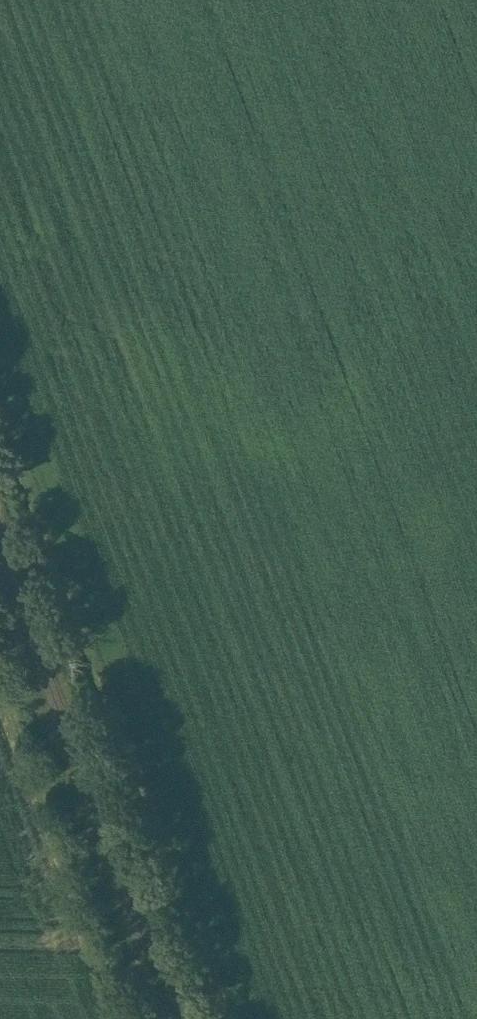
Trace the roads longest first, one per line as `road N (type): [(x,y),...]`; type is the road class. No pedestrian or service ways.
road 1 (track): [(0,698),(116,1018)]

